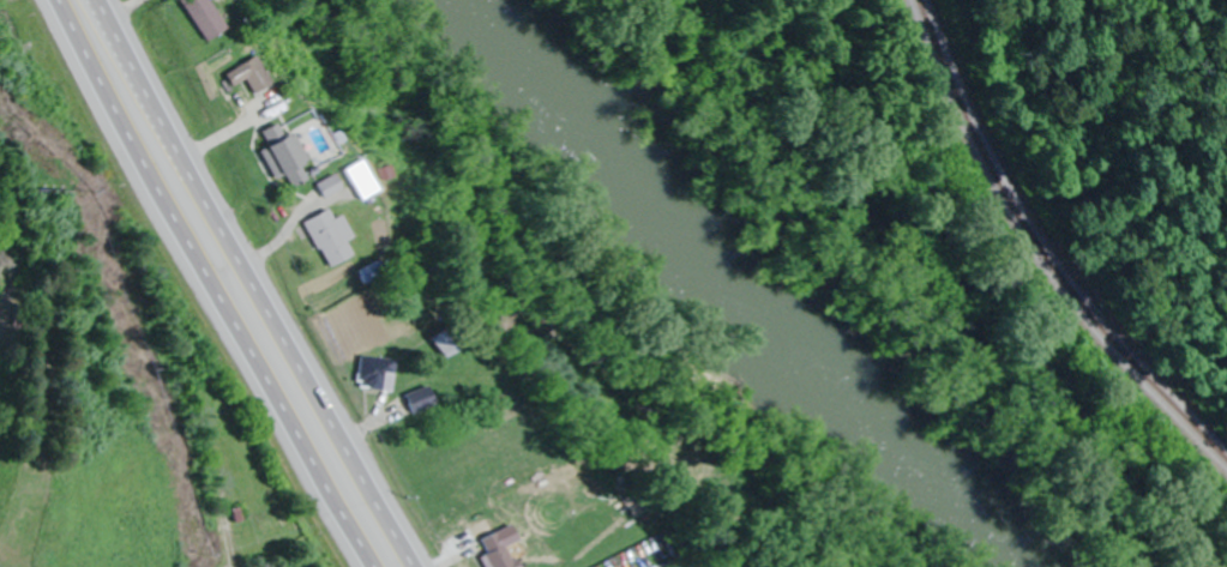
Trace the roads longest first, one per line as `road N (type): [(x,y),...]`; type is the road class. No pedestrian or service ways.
road 1 (trunk): [(52,0),(371,566)]
road 2 (trunk): [(417,566),(100,0)]

